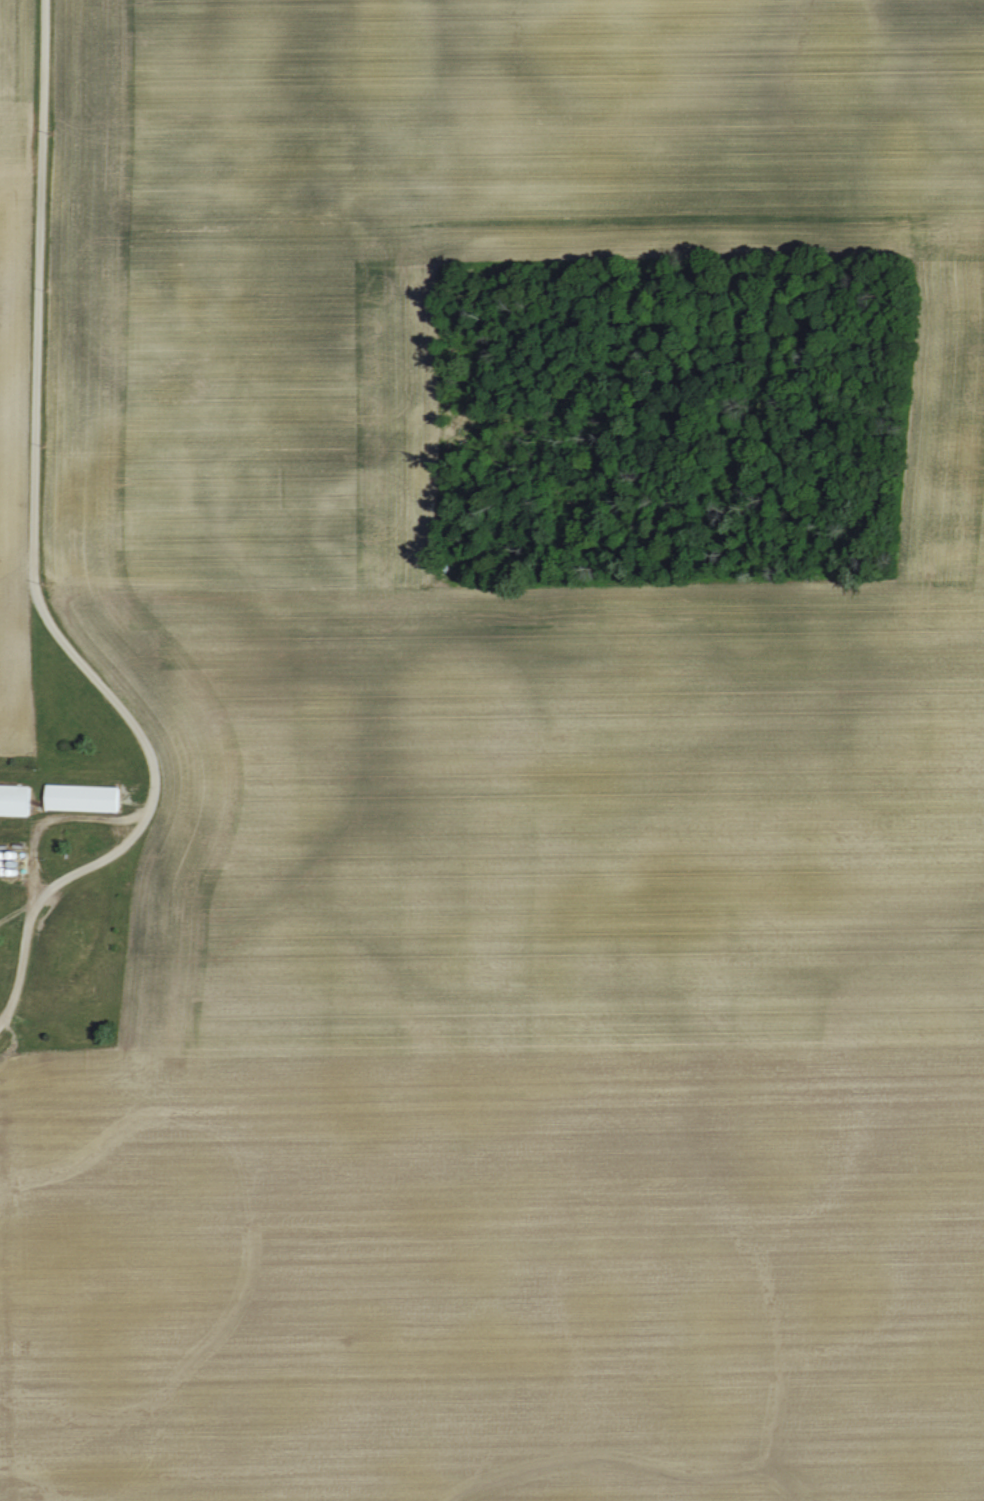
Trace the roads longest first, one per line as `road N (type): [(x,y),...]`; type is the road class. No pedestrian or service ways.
road 1 (track): [(0,820),(120,815),(146,795)]

